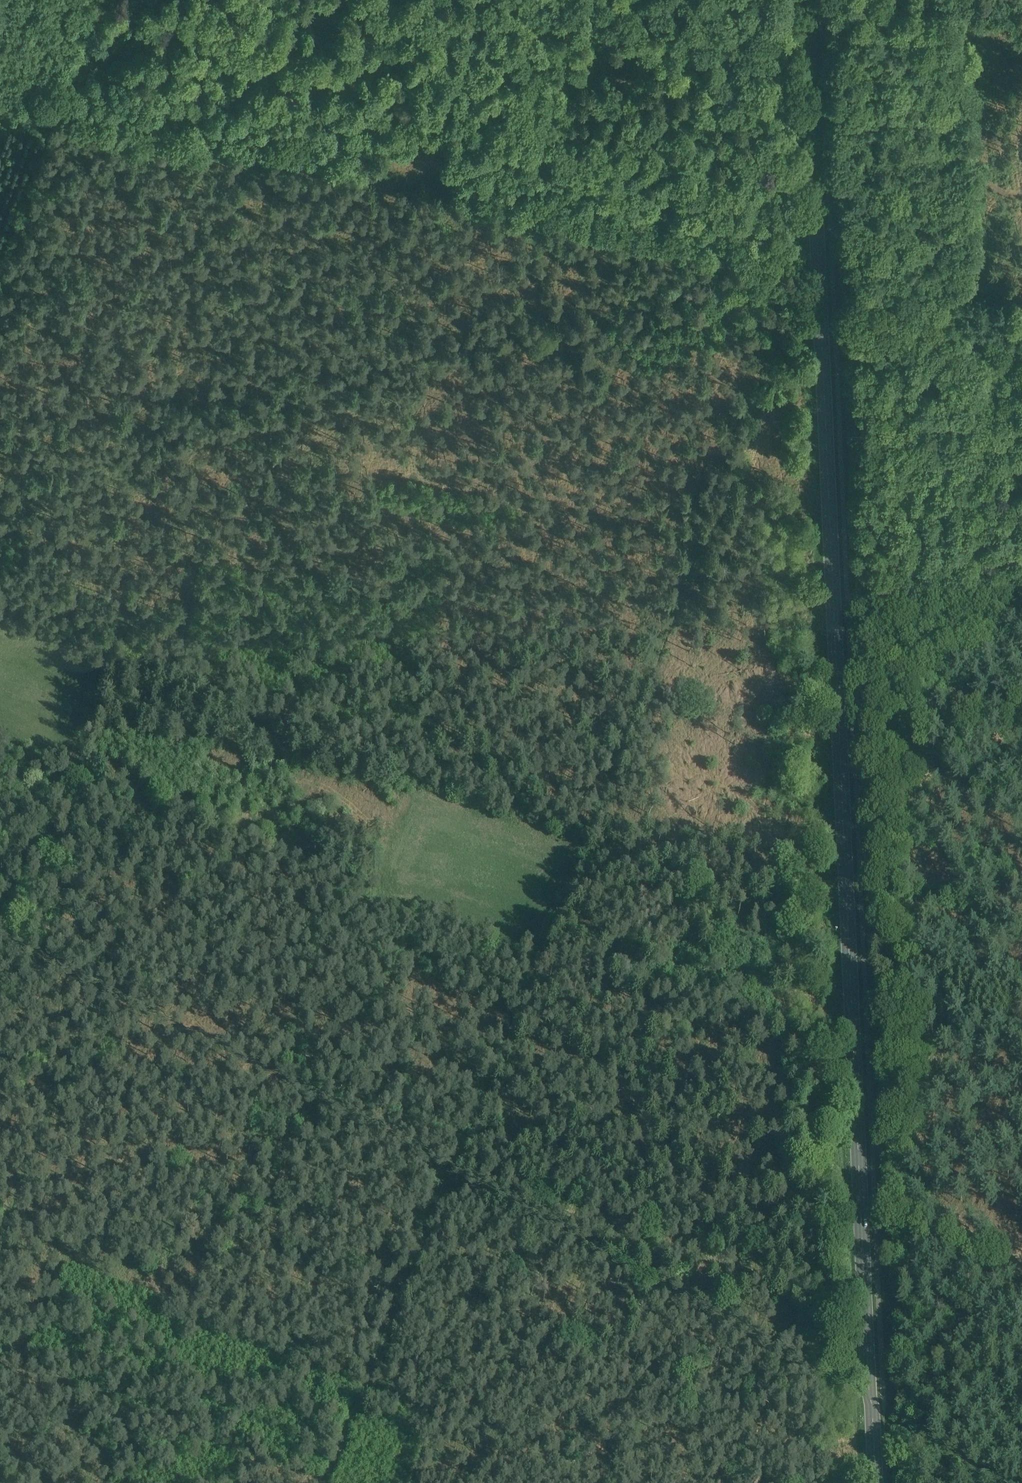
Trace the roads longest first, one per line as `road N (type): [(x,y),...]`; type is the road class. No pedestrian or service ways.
road 1 (primary): [(873,1482),(810,0)]
road 2 (track): [(330,1482),(559,892)]
road 3 (track): [(0,249),(95,0)]

